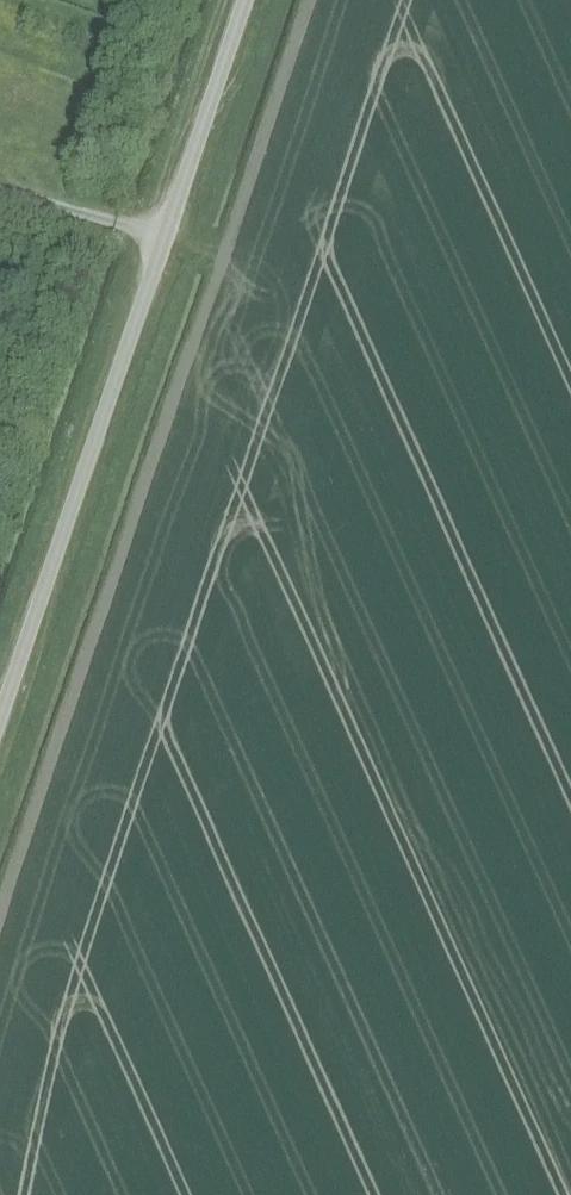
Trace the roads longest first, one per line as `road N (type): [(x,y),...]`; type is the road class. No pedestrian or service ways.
road 1 (unclassified): [(0,717),(245,0)]

